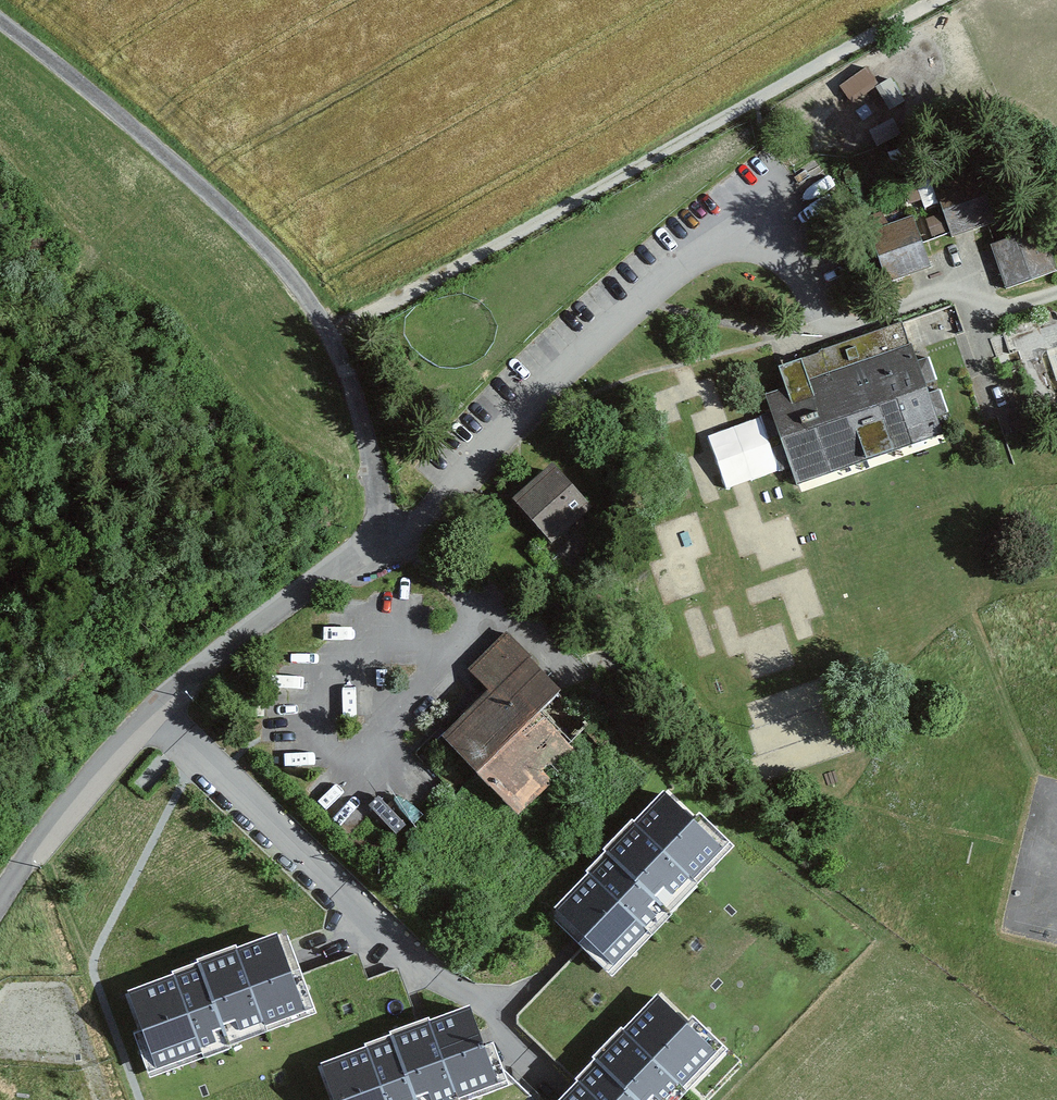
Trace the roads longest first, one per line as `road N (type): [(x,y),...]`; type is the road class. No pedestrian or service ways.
road 1 (unclassified): [(0,900),(152,711),(368,547),(379,522),(378,479),(334,338),(282,265),(206,192),(0,26)]
road 2 (track): [(334,338),(941,0)]
road 3 (track): [(597,709),(1056,1073)]

